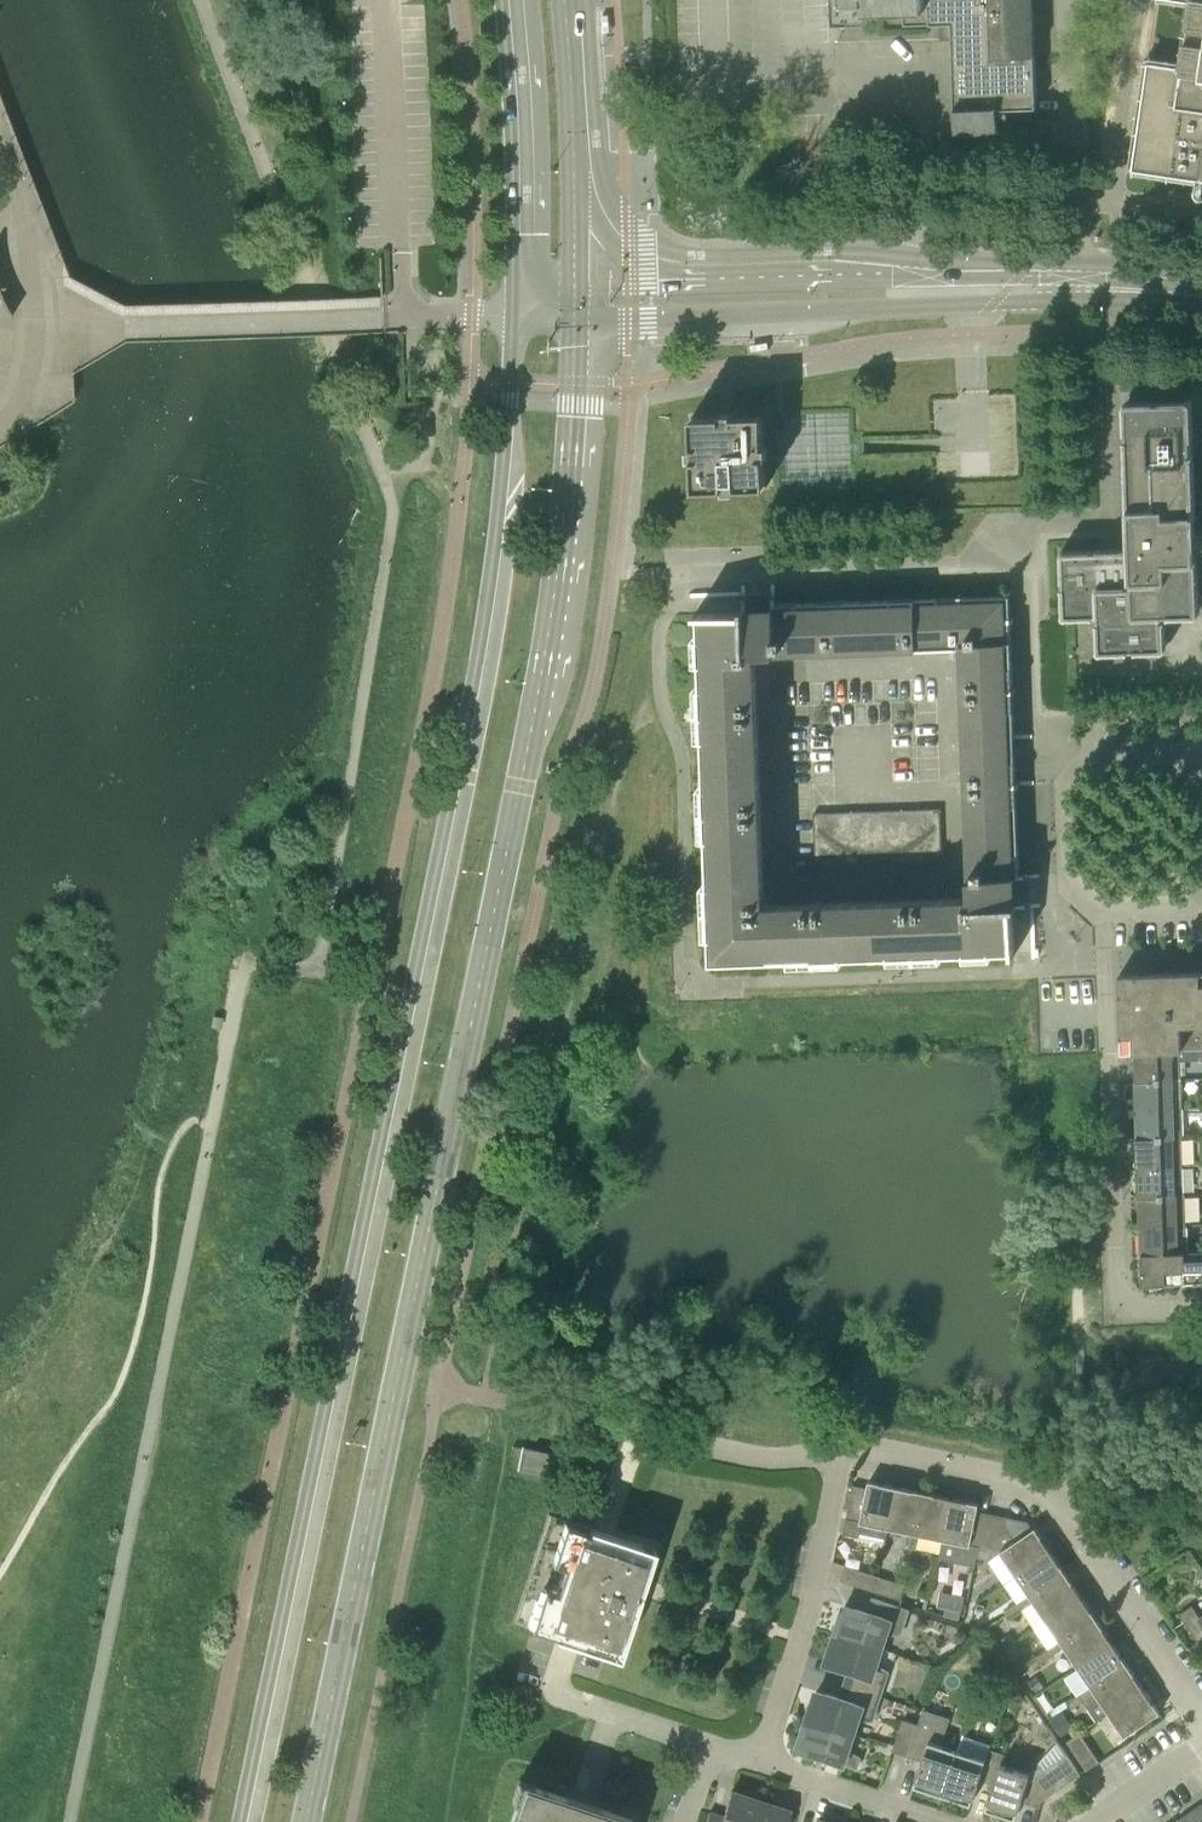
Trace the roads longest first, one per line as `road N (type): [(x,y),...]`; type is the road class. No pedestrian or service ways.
road 1 (secondary): [(512,315),(494,544),(457,767),(240,1821)]
road 2 (secondary): [(306,1821),(541,685),(562,537),(574,316)]
road 3 (unclassified): [(244,960),(65,1821)]
road 4 (tertiary): [(574,316),(1201,301)]
road 5 (tertiary): [(1201,290),(1077,278),(714,286)]
road 6 (residential): [(843,1452),(1052,1493),(1094,1541),(1201,1703)]
road 7 (residential): [(1101,912),(1119,1292),(1129,1301),(1201,1300)]
road 8 (residential): [(762,1762),(843,1452)]
road 9 (secondary): [(502,0),(512,315)]
road 10 (residential): [(1101,912),(1061,875),(1054,778),(1065,764),(1201,759)]
road 11 (residential): [(843,1452),(781,1458),(639,1429)]
road 12 (residential): [(941,1821),(762,1762)]
road 13 (secondary): [(575,187),(565,0)]
road 14 (secondary): [(714,286),(635,262),(575,187)]
road 15 (residential): [(707,1754),(695,1739),(558,1692)]
road 16 (tertiary): [(714,286),(575,290)]
road 17 (residential): [(1201,1749),(1088,1821)]

